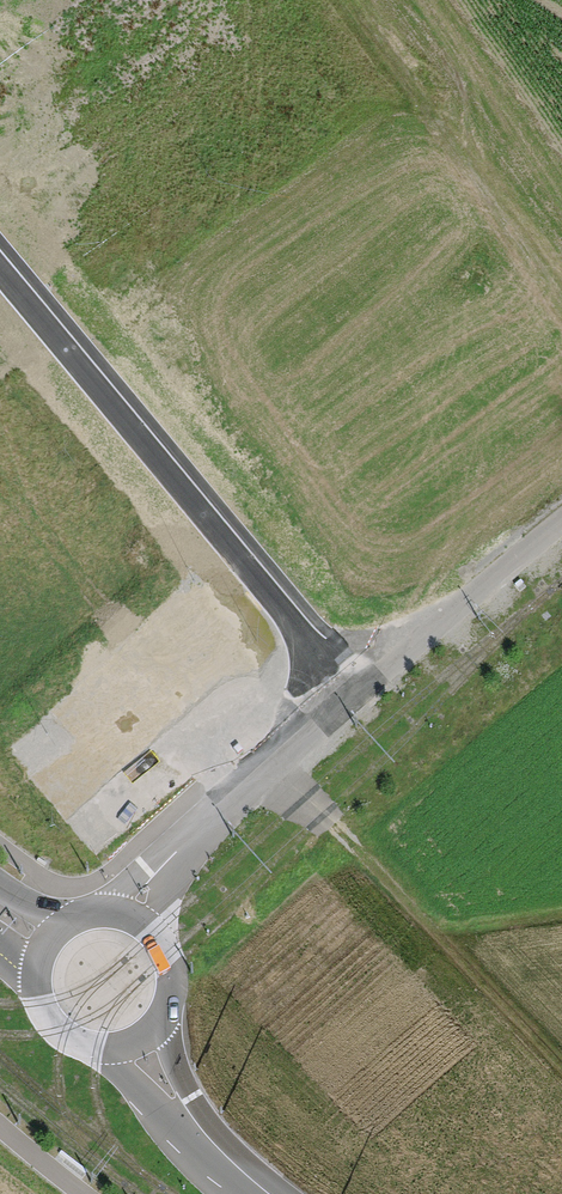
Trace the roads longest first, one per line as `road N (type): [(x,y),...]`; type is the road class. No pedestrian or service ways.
road 1 (residential): [(352,693),(0,271)]
road 2 (track): [(561,1067),(275,761)]
road 3 (residential): [(147,923),(179,852),(352,693)]
road 4 (residential): [(352,693),(561,520)]
road 5 (unclassified): [(39,961),(39,1002),(56,1031),(79,1045),(118,1050)]
road 6 (unclassified): [(198,1136),(165,1019)]

